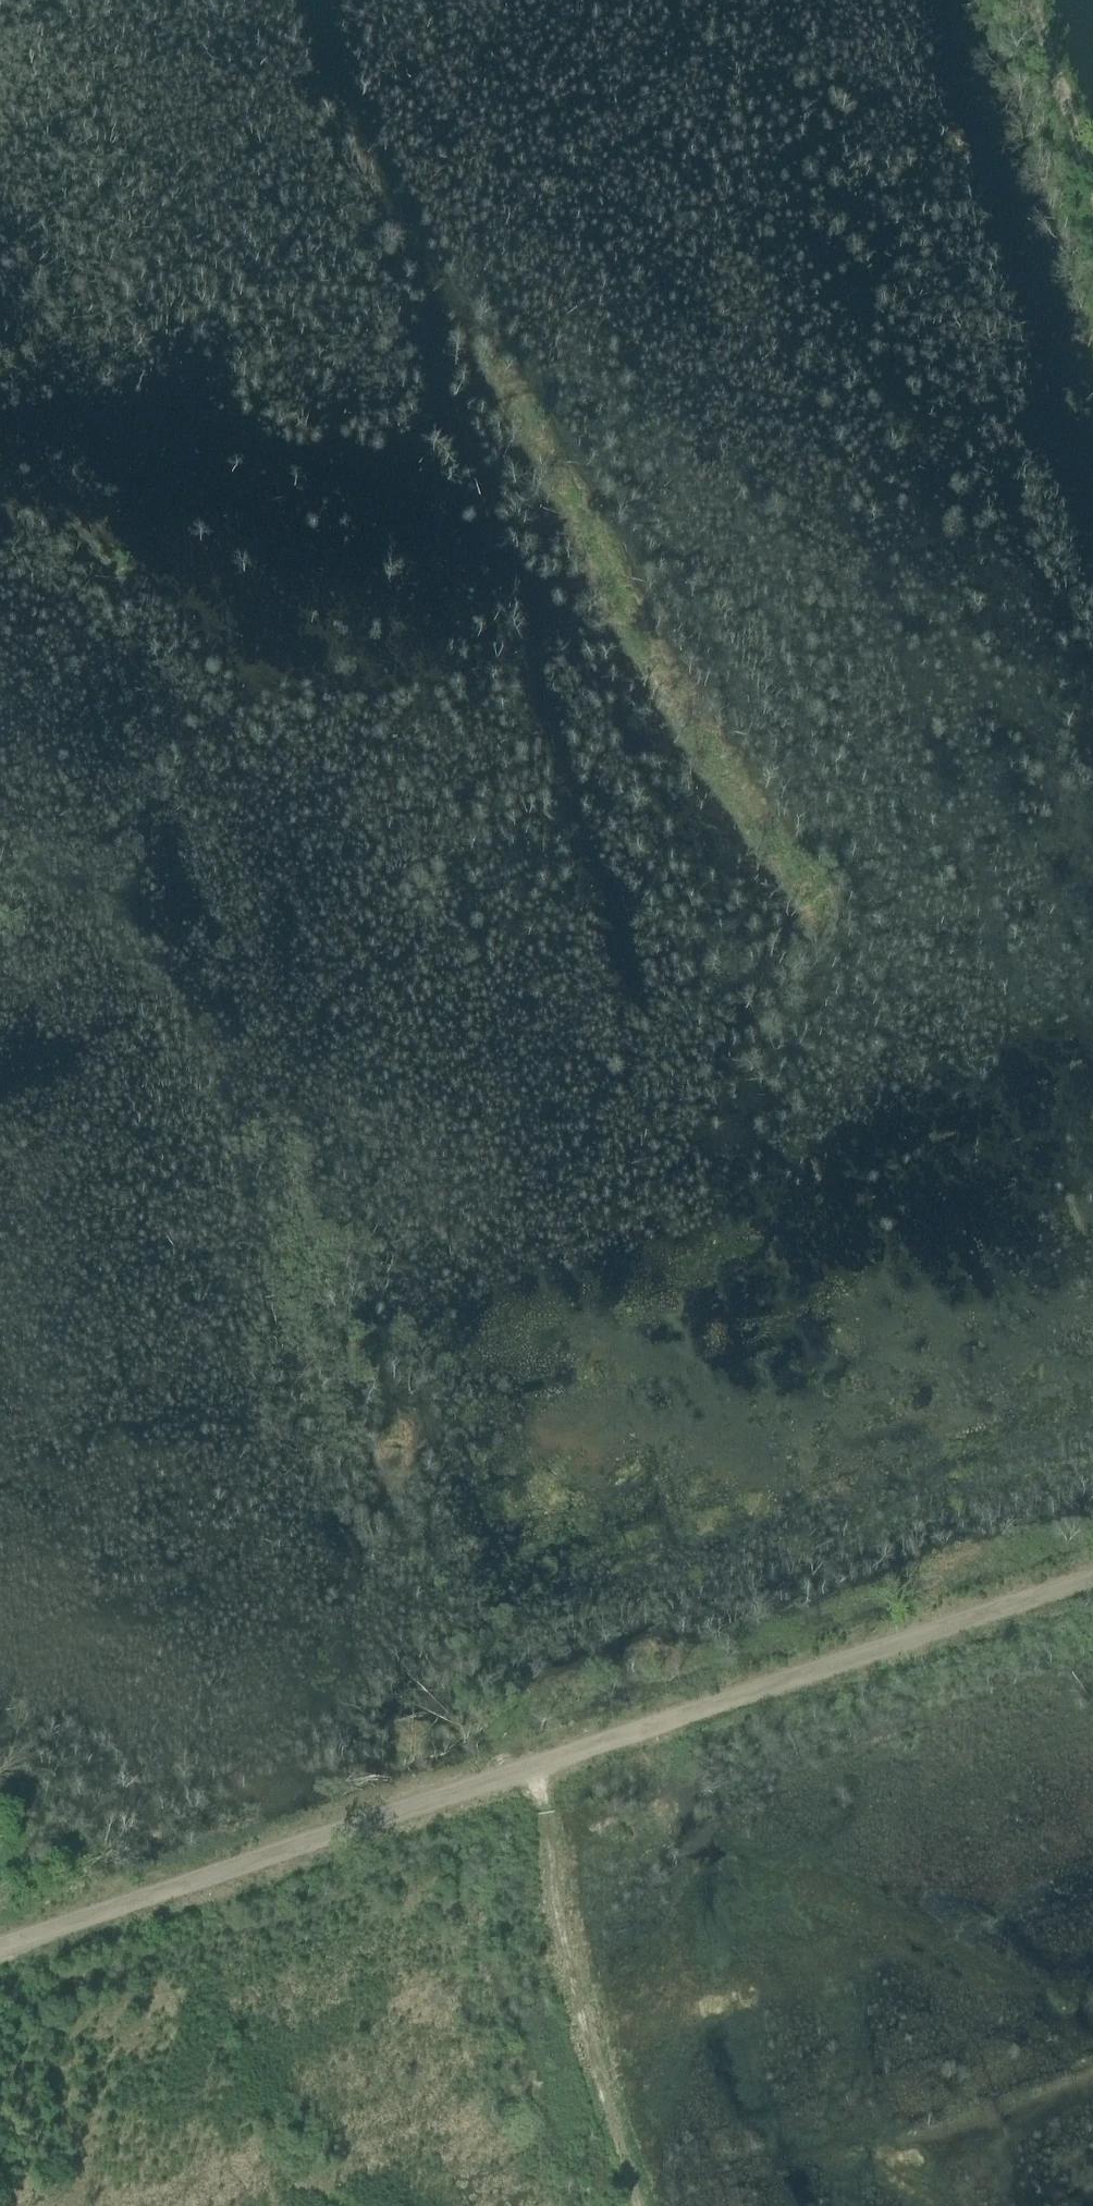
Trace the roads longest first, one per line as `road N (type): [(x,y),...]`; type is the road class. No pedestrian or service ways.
road 1 (track): [(0,1942),(1092,1579)]
road 2 (track): [(1092,135),(1049,0)]

